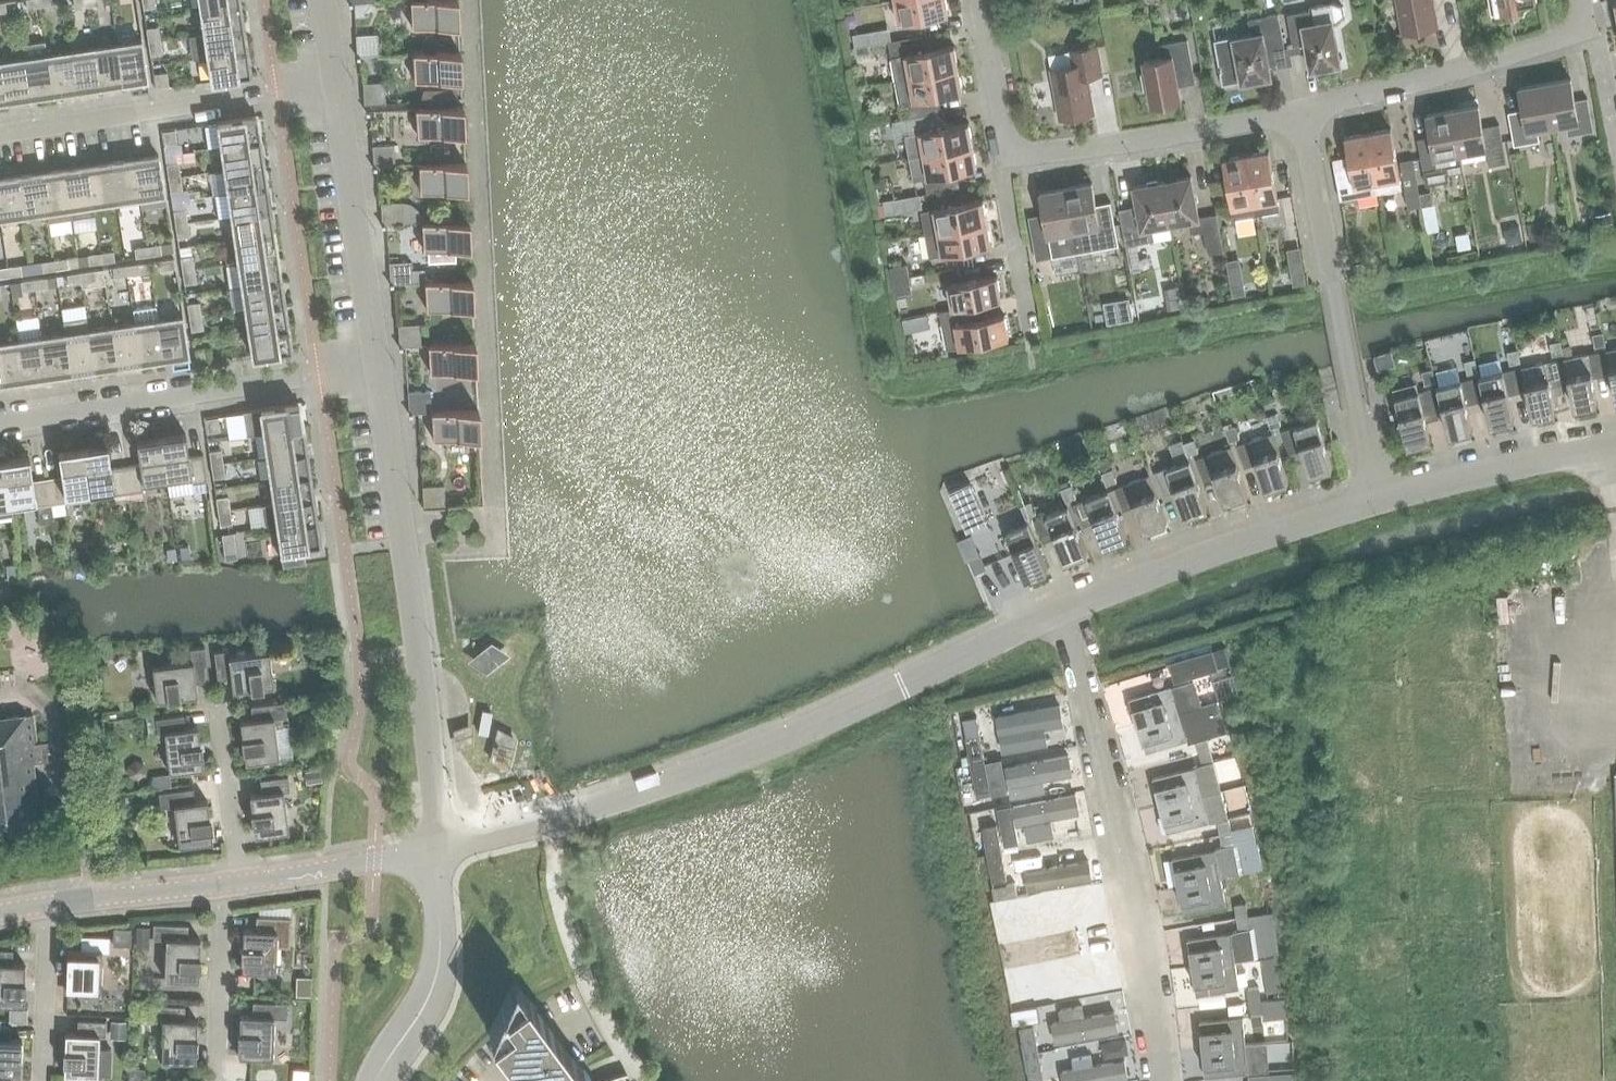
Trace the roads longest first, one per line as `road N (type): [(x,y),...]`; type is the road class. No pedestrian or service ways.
road 1 (unclassified): [(433,848),(668,780),(1060,611)]
road 2 (unclassified): [(433,848),(420,660),(377,364)]
road 3 (residential): [(1060,611),(1099,757),(1159,1080)]
road 4 (residential): [(1374,500),(1300,112)]
road 5 (residential): [(0,425),(377,364)]
road 6 (residential): [(0,134),(336,83)]
road 7 (unclassified): [(1060,611),(1220,548),(1374,500)]
road 8 (residential): [(999,159),(1300,112)]
road 9 (residential): [(1300,112),(1590,29)]
road 10 (unclassified): [(377,364),(336,83)]
road 11 (secondary): [(376,1080),(433,983),(439,946),(433,848)]
road 12 (unclassified): [(1374,500),(1615,444)]
road 13 (secondary): [(240,882),(433,848)]
road 14 (residential): [(215,1080),(221,885)]
road 15 (secondary): [(44,904),(221,885)]
road 16 (residential): [(37,1080),(44,904)]
road 17 (residential): [(1030,332),(999,159)]
road 18 (residential): [(240,882),(221,711)]
road 19 (residential): [(999,159),(975,0)]
road 20 (residential): [(1615,155),(1590,29)]

